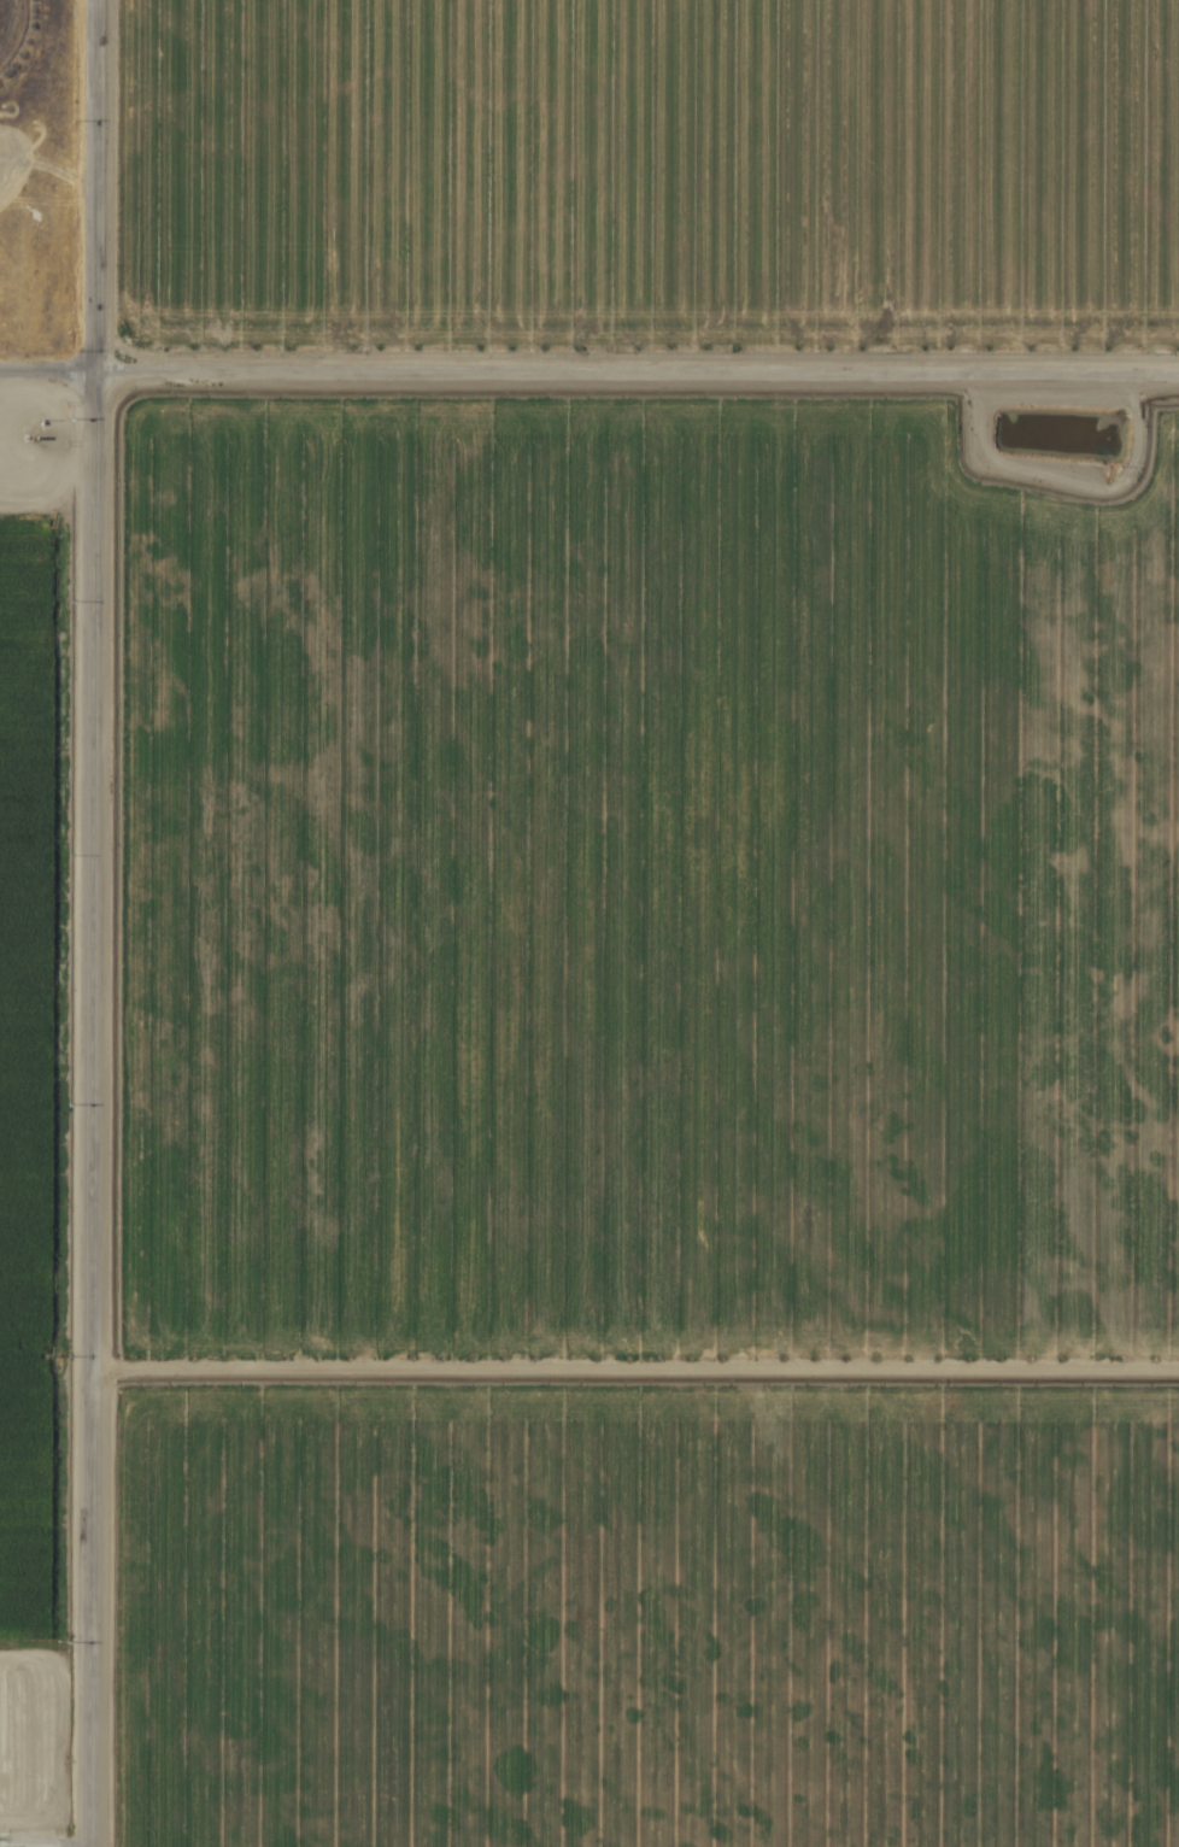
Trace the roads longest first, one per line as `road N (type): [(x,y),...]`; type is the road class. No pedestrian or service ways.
road 1 (residential): [(92,1846),(99,0)]
road 2 (residential): [(0,374),(1178,377)]

